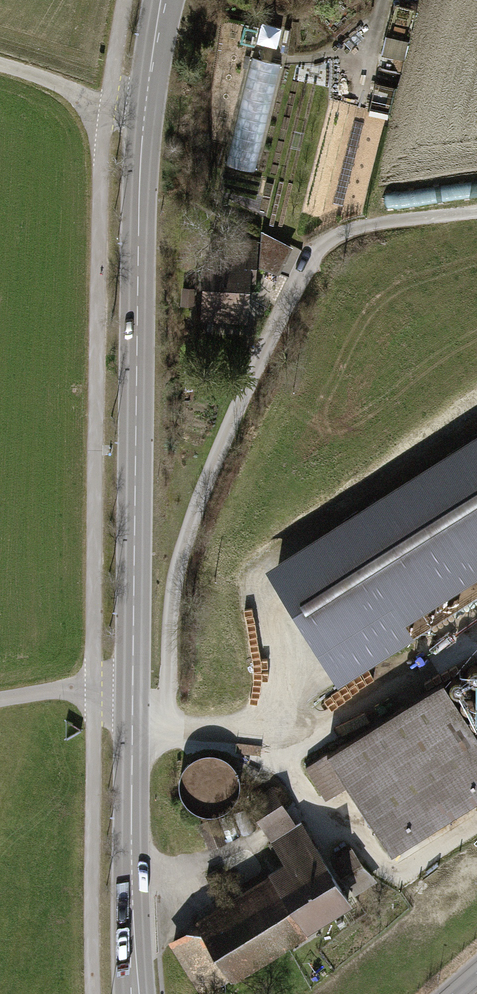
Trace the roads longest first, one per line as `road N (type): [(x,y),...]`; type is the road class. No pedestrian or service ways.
road 1 (track): [(133,738),(167,721),(168,612),(183,549),(236,409),(295,290),(333,238),(369,223),(476,209)]
road 2 (primary): [(161,0),(138,181),(133,686)]
road 3 (primary): [(133,686),(139,993)]
road 4 (track): [(0,66),(145,104)]
road 5 (unclassified): [(0,702),(133,686)]

